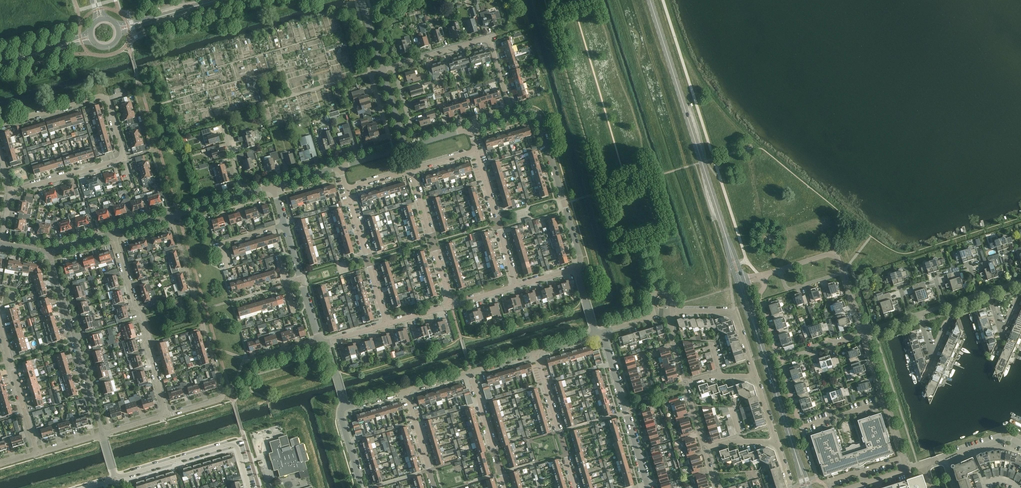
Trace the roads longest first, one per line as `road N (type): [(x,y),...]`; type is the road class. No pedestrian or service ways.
road 1 (tertiary): [(740,283),(650,0)]
road 2 (residential): [(168,414),(224,398),(172,217)]
road 3 (tertiary): [(807,487),(740,283)]
road 4 (residential): [(103,435),(51,253)]
road 5 (residential): [(168,414),(116,234)]
road 6 (residential): [(513,116),(487,40),(394,66)]
road 7 (residential): [(0,126),(103,97),(125,157)]
road 8 (residential): [(577,270),(580,259),(535,113)]
road 9 (residential): [(647,484),(600,334)]
road 10 (residential): [(387,326),(347,188)]
road 11 (residential): [(452,307),(413,170)]
road 12 (residential): [(575,487),(535,351)]
road 13 (residential): [(517,287),(477,152)]
road 14 (residential): [(0,328),(38,455)]
road 15 (residential): [(756,376),(734,313),(673,311)]
road 16 (residential): [(237,445),(116,479)]
road 17 (residential): [(506,487),(471,371)]

